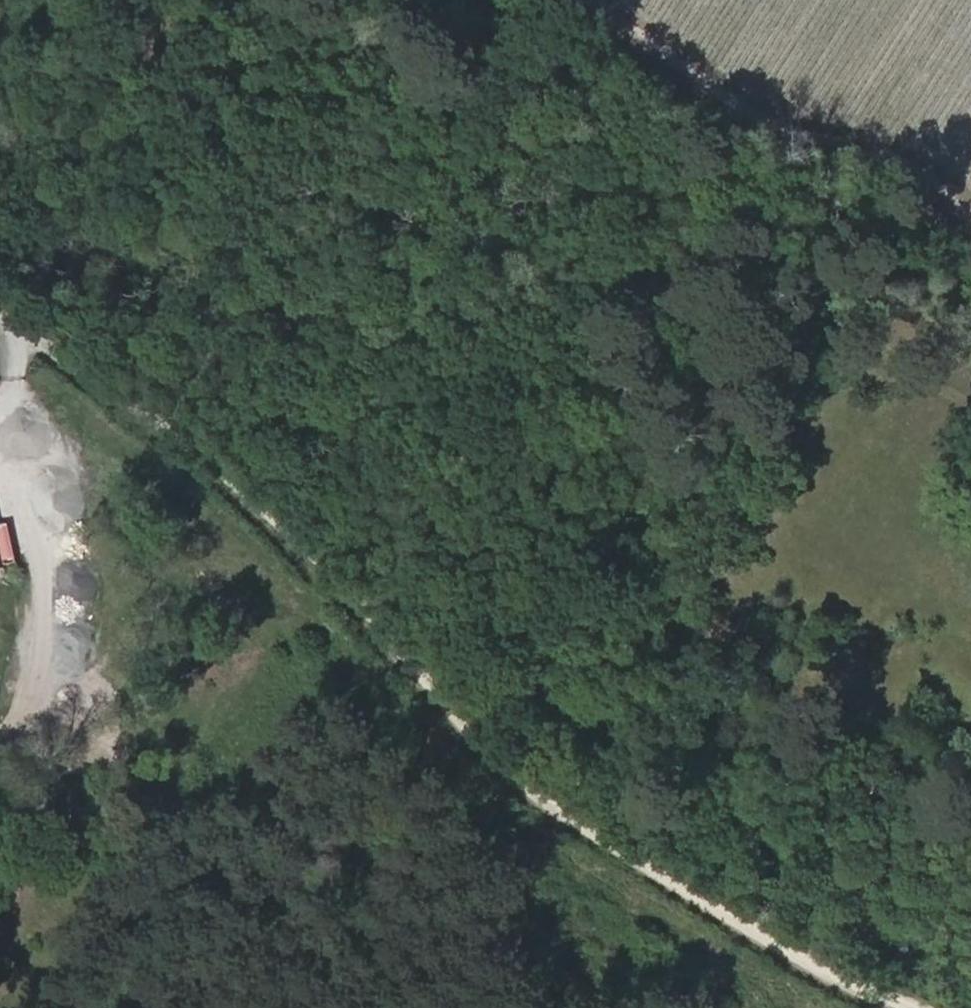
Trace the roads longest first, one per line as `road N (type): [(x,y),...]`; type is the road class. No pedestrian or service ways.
road 1 (track): [(0,286),(229,472),(383,628),(469,730),(535,789),(729,915),(913,1007)]
road 2 (track): [(970,223),(644,38),(590,0)]

